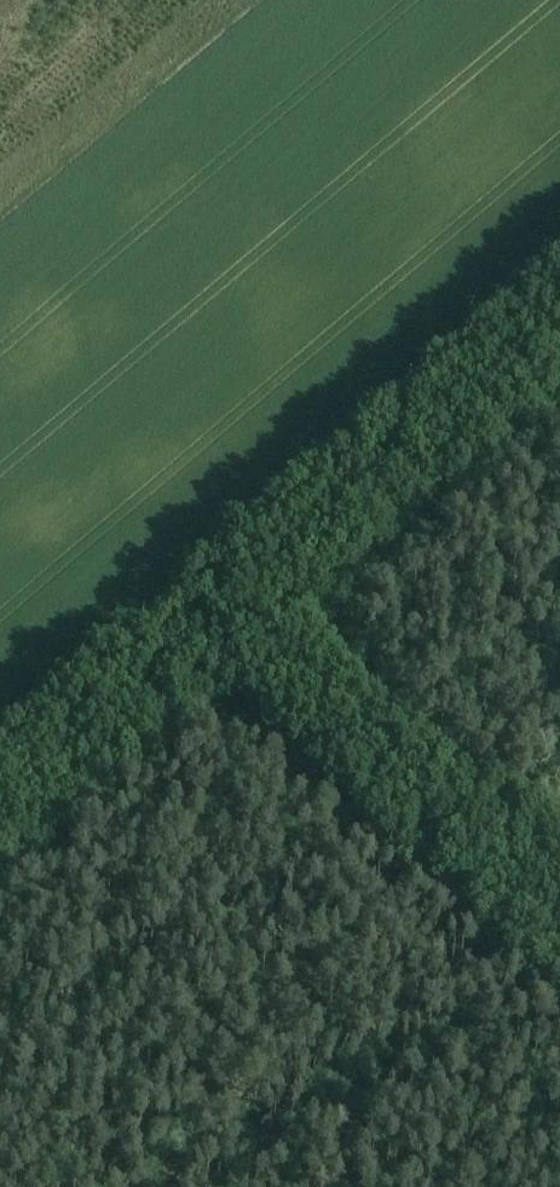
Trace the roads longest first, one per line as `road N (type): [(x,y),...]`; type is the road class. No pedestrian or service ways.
road 1 (track): [(162,1186),(465,822),(559,671)]

